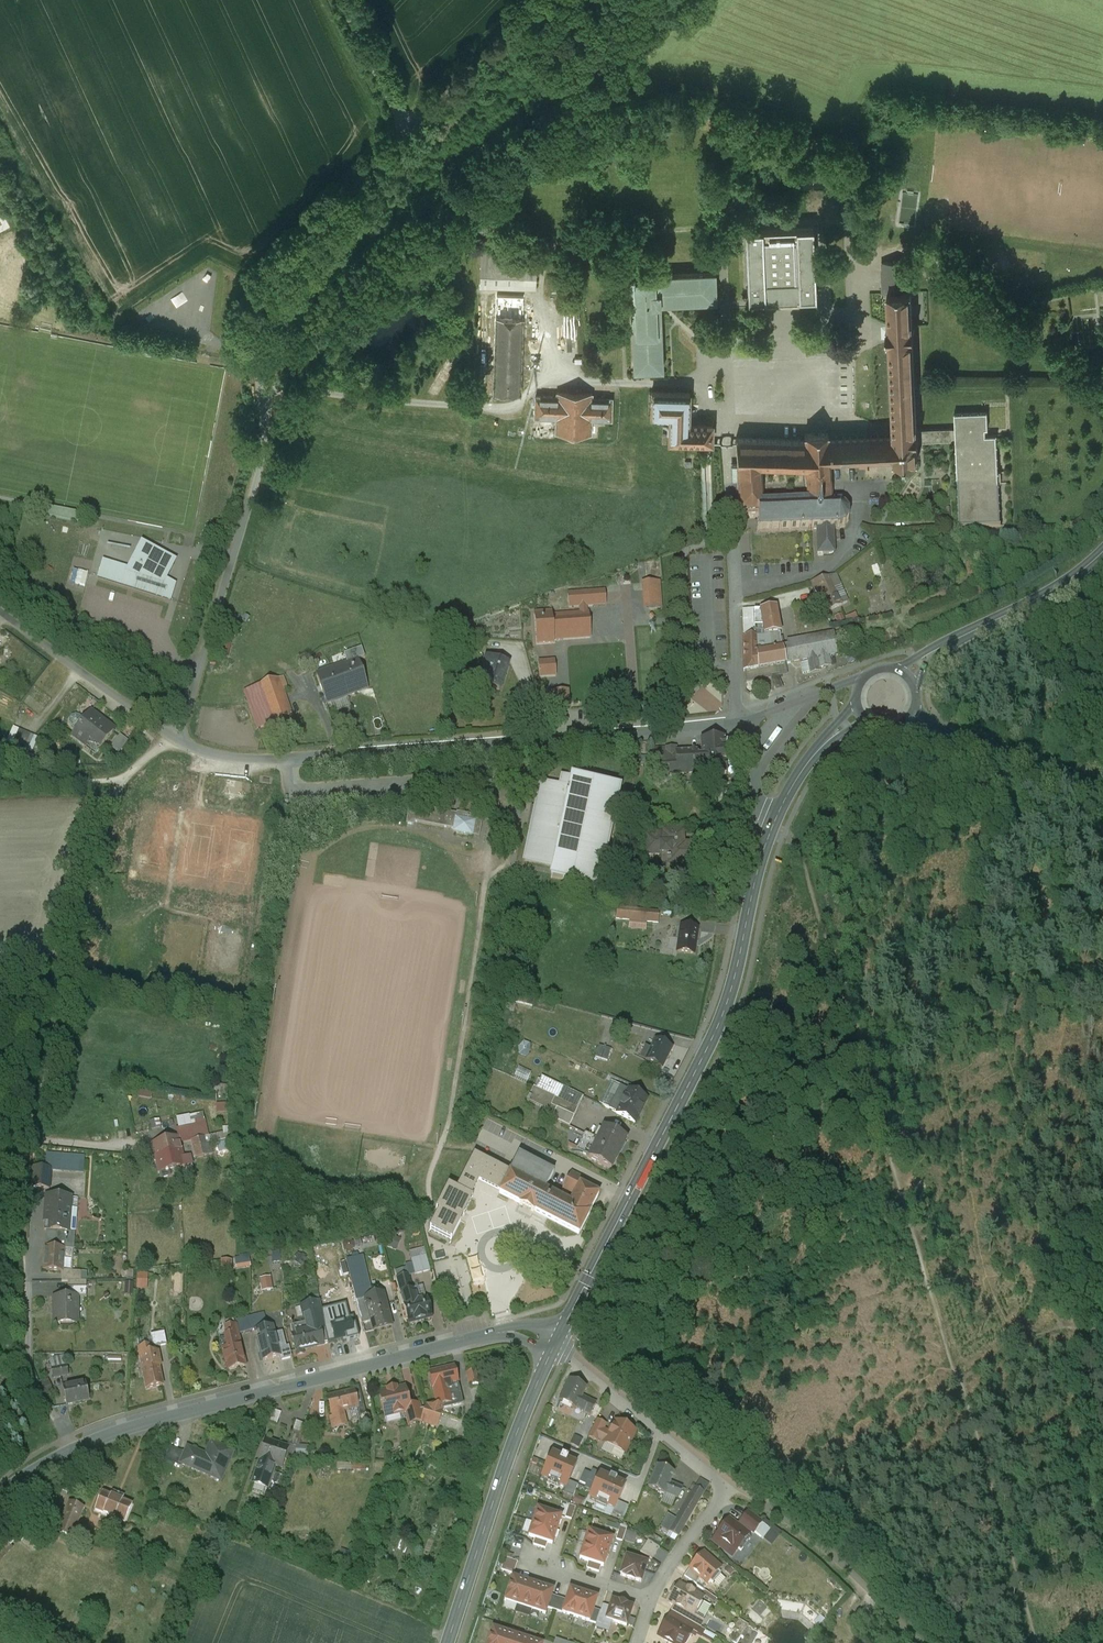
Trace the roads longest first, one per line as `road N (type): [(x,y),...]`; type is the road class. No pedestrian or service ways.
road 1 (residential): [(178,740),(260,458),(264,419),(254,356),(266,289),(414,118)]
road 2 (unclassified): [(0,1501),(73,1450),(126,1429),(488,1335),(515,1332),(554,1346)]
road 3 (secondary): [(554,1346),(727,1004),(776,817)]
road 4 (residential): [(178,740),(223,757),(290,760),(740,725)]
road 5 (secondary): [(448,1642),(554,1346)]
road 6 (secondary): [(904,676),(1059,587),(1102,552)]
road 7 (residential): [(731,1483),(554,1346)]
road 8 (unclassified): [(0,611),(178,740)]
road 9 (secondary): [(910,716),(961,747),(1102,789)]
road 10 (unclassified): [(414,118),(433,109),(538,0)]
road 11 (residential): [(731,1483),(649,1599)]
road 12 (unclassified): [(414,118),(392,103),(341,0)]
road 13 (secondary): [(776,817),(815,754),(861,714)]
road 14 (residential): [(864,680),(740,725)]
road 15 (track): [(0,784),(120,782)]

